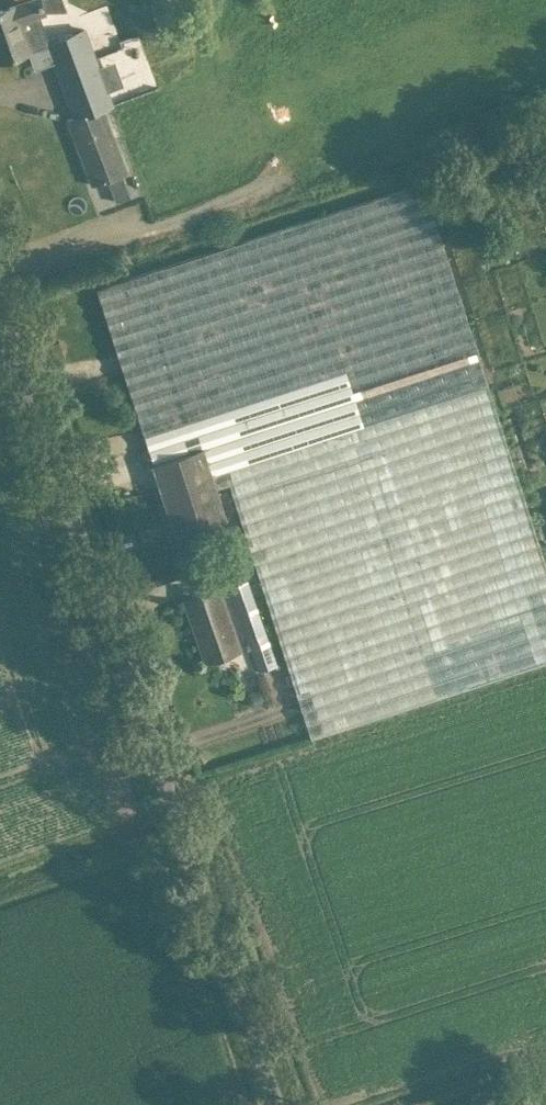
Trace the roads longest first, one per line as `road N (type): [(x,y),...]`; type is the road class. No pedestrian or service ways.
road 1 (unclassified): [(264,1104),(0,339)]

